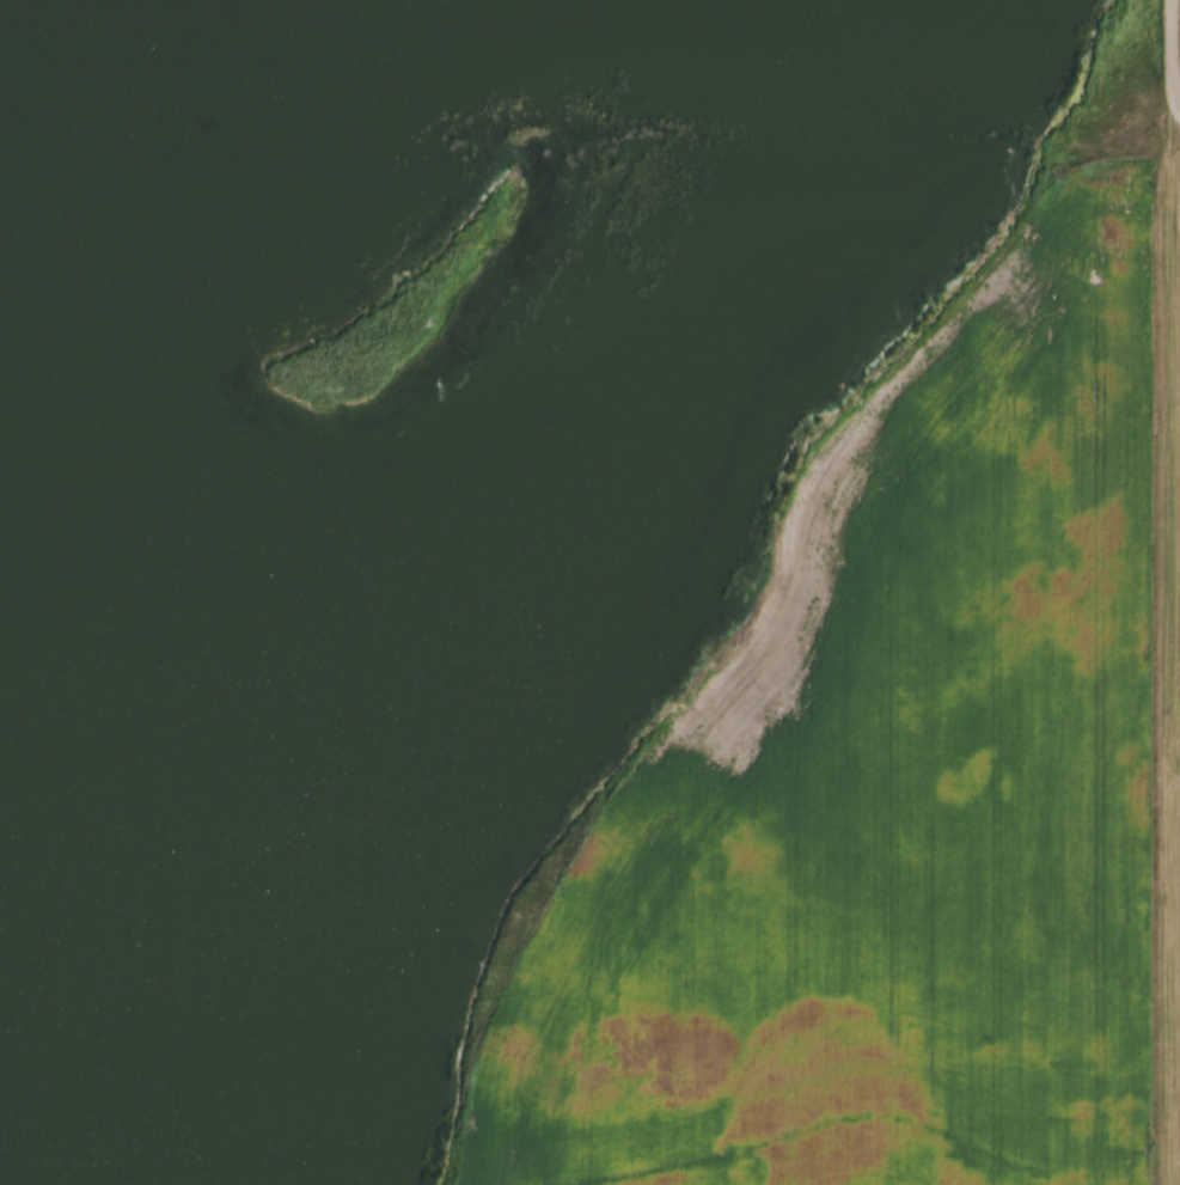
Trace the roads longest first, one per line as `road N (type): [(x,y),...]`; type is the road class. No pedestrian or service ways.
road 1 (residential): [(1176,140),(1176,0)]

